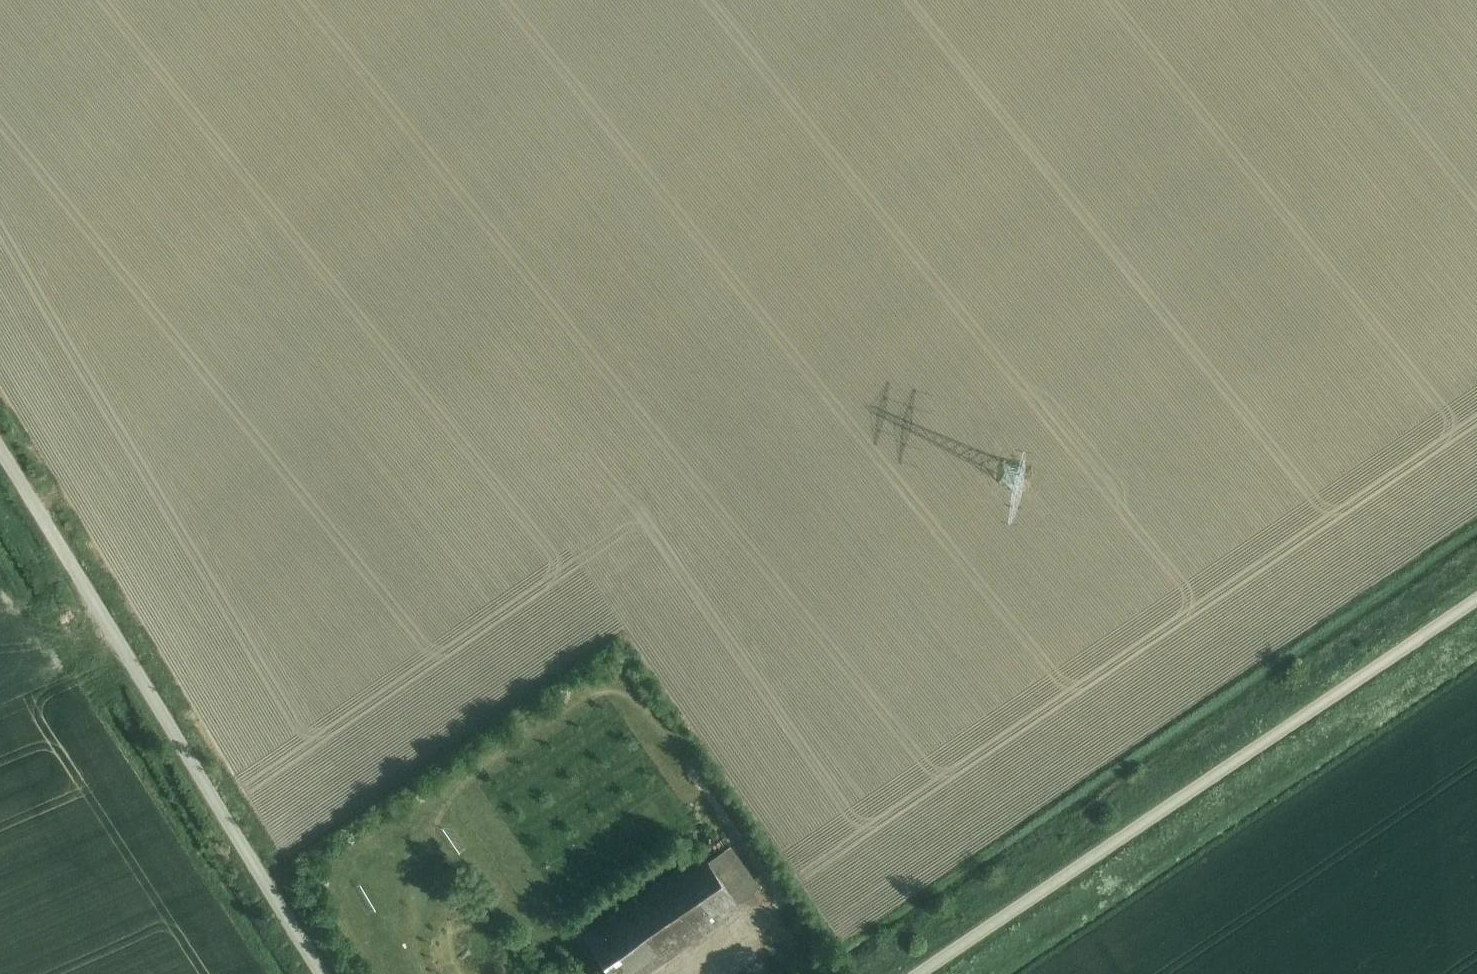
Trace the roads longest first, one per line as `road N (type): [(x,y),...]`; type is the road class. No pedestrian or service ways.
road 1 (unclassified): [(914,973),(1476,603)]
road 2 (unclassified): [(326,973),(0,448)]

